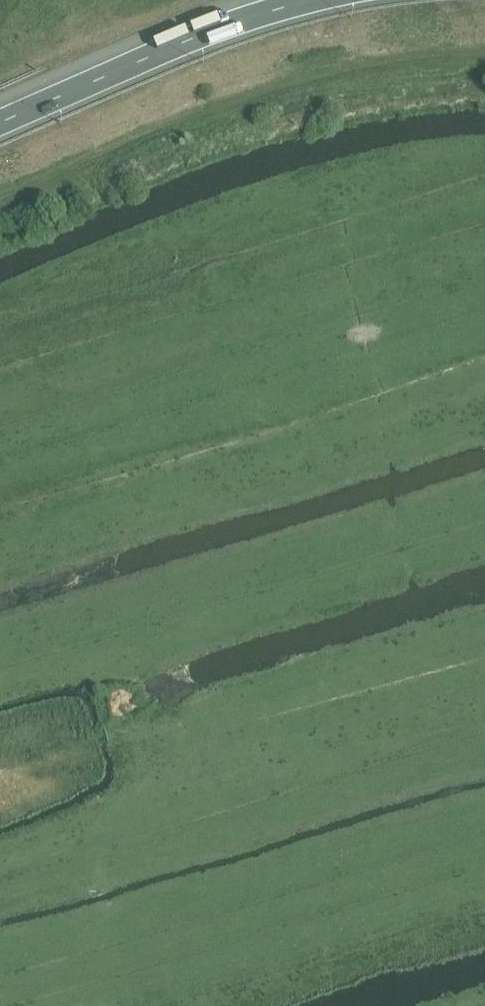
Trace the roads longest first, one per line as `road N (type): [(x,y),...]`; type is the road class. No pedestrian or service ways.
road 1 (motorway): [(51,99),(171,46),(320,0)]

